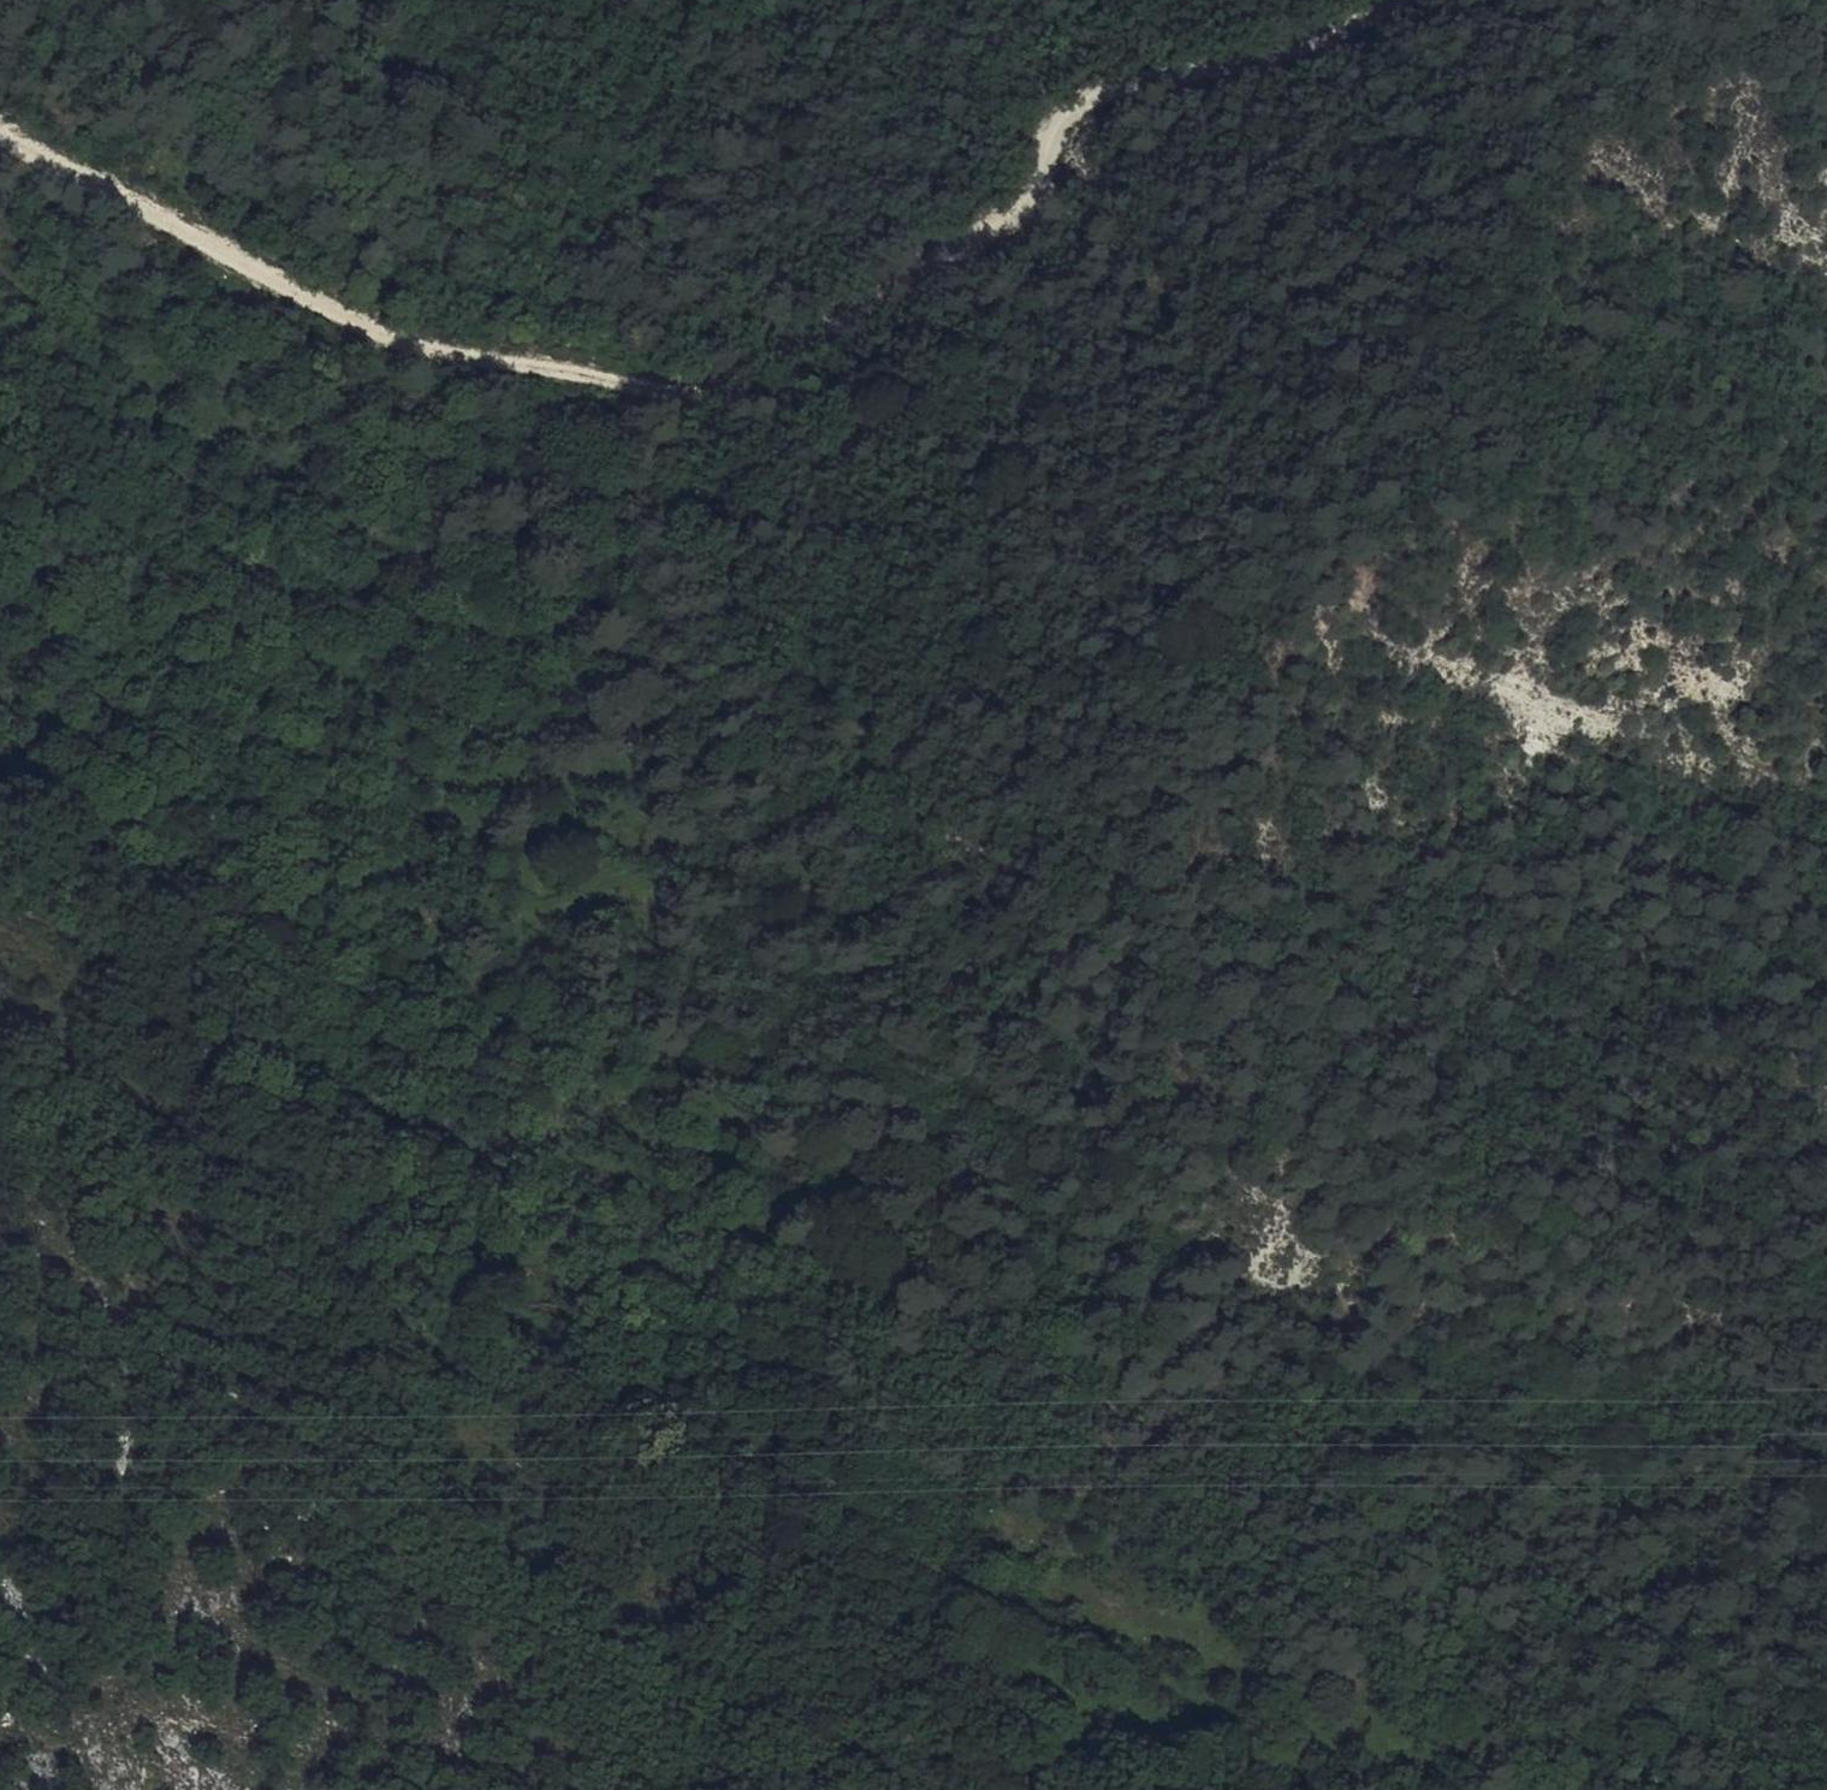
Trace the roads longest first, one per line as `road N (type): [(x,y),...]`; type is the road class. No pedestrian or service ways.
road 1 (track): [(1400,0),(1253,65),(1118,89),(1088,110),(1069,151),(1023,211),(752,369),(696,387),(432,356),(326,315),(0,135)]

